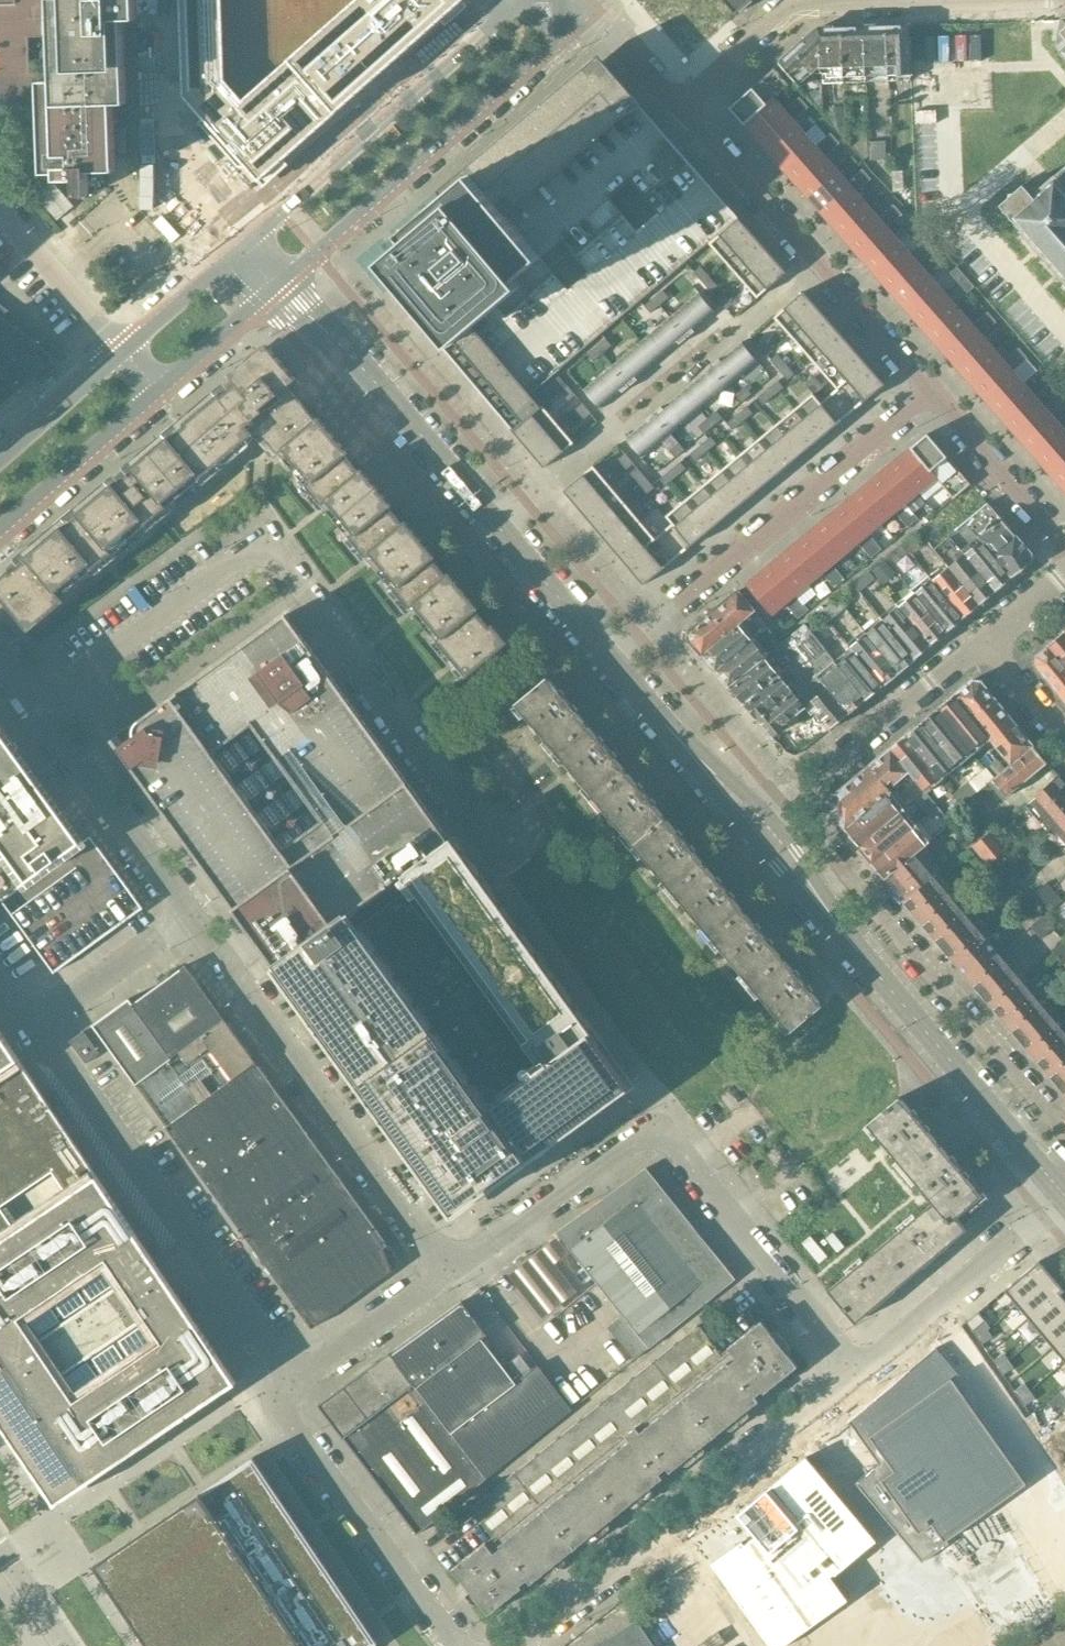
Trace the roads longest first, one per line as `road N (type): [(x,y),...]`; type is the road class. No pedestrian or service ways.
road 1 (residential): [(491,842),(264,539),(40,703)]
road 2 (residential): [(293,1379),(39,1025),(189,915)]
road 3 (residential): [(610,664),(367,380),(274,287)]
road 4 (residential): [(448,1272),(189,915)]
road 5 (residential): [(512,1645),(851,1373)]
road 6 (residential): [(1064,1194),(787,863)]
road 7 (residential): [(933,394),(610,664)]
road 8 (residential): [(274,287),(587,18)]
road 9 (residential): [(1064,1136),(855,883),(787,863)]
road 10 (residential): [(933,394),(679,106)]
road 11 (residential): [(516,5),(241,250)]
road 12 (residential): [(851,1373),(662,1123)]
road 13 (residential): [(271,1398),(458,1645)]
road 14 (residential): [(17,1574),(271,1398)]
road 15 (residential): [(755,830),(985,641)]
road 16 (residential): [(851,1373),(1064,1202)]
road 17 (residential): [(448,1272),(662,1123)]
road 18 (residential): [(189,915),(40,703)]
road 19 (residential): [(755,830),(610,664)]
road 20 (residential): [(0,530),(159,393)]
road 21 (residential): [(1064,547),(933,394)]
road 22 (residential): [(841,0),(802,1),(679,106)]
road 23 (residential): [(0,210),(124,354)]
road 24 (residential): [(293,1379),(448,1272)]
road 25 (residential): [(124,354),(0,464)]
road 26 (residential): [(241,250),(124,354)]
road 27 (residential): [(159,393),(274,287)]
road 28 (residential): [(679,106),(587,18)]
road 29 (residential): [(985,641),(1064,737)]

